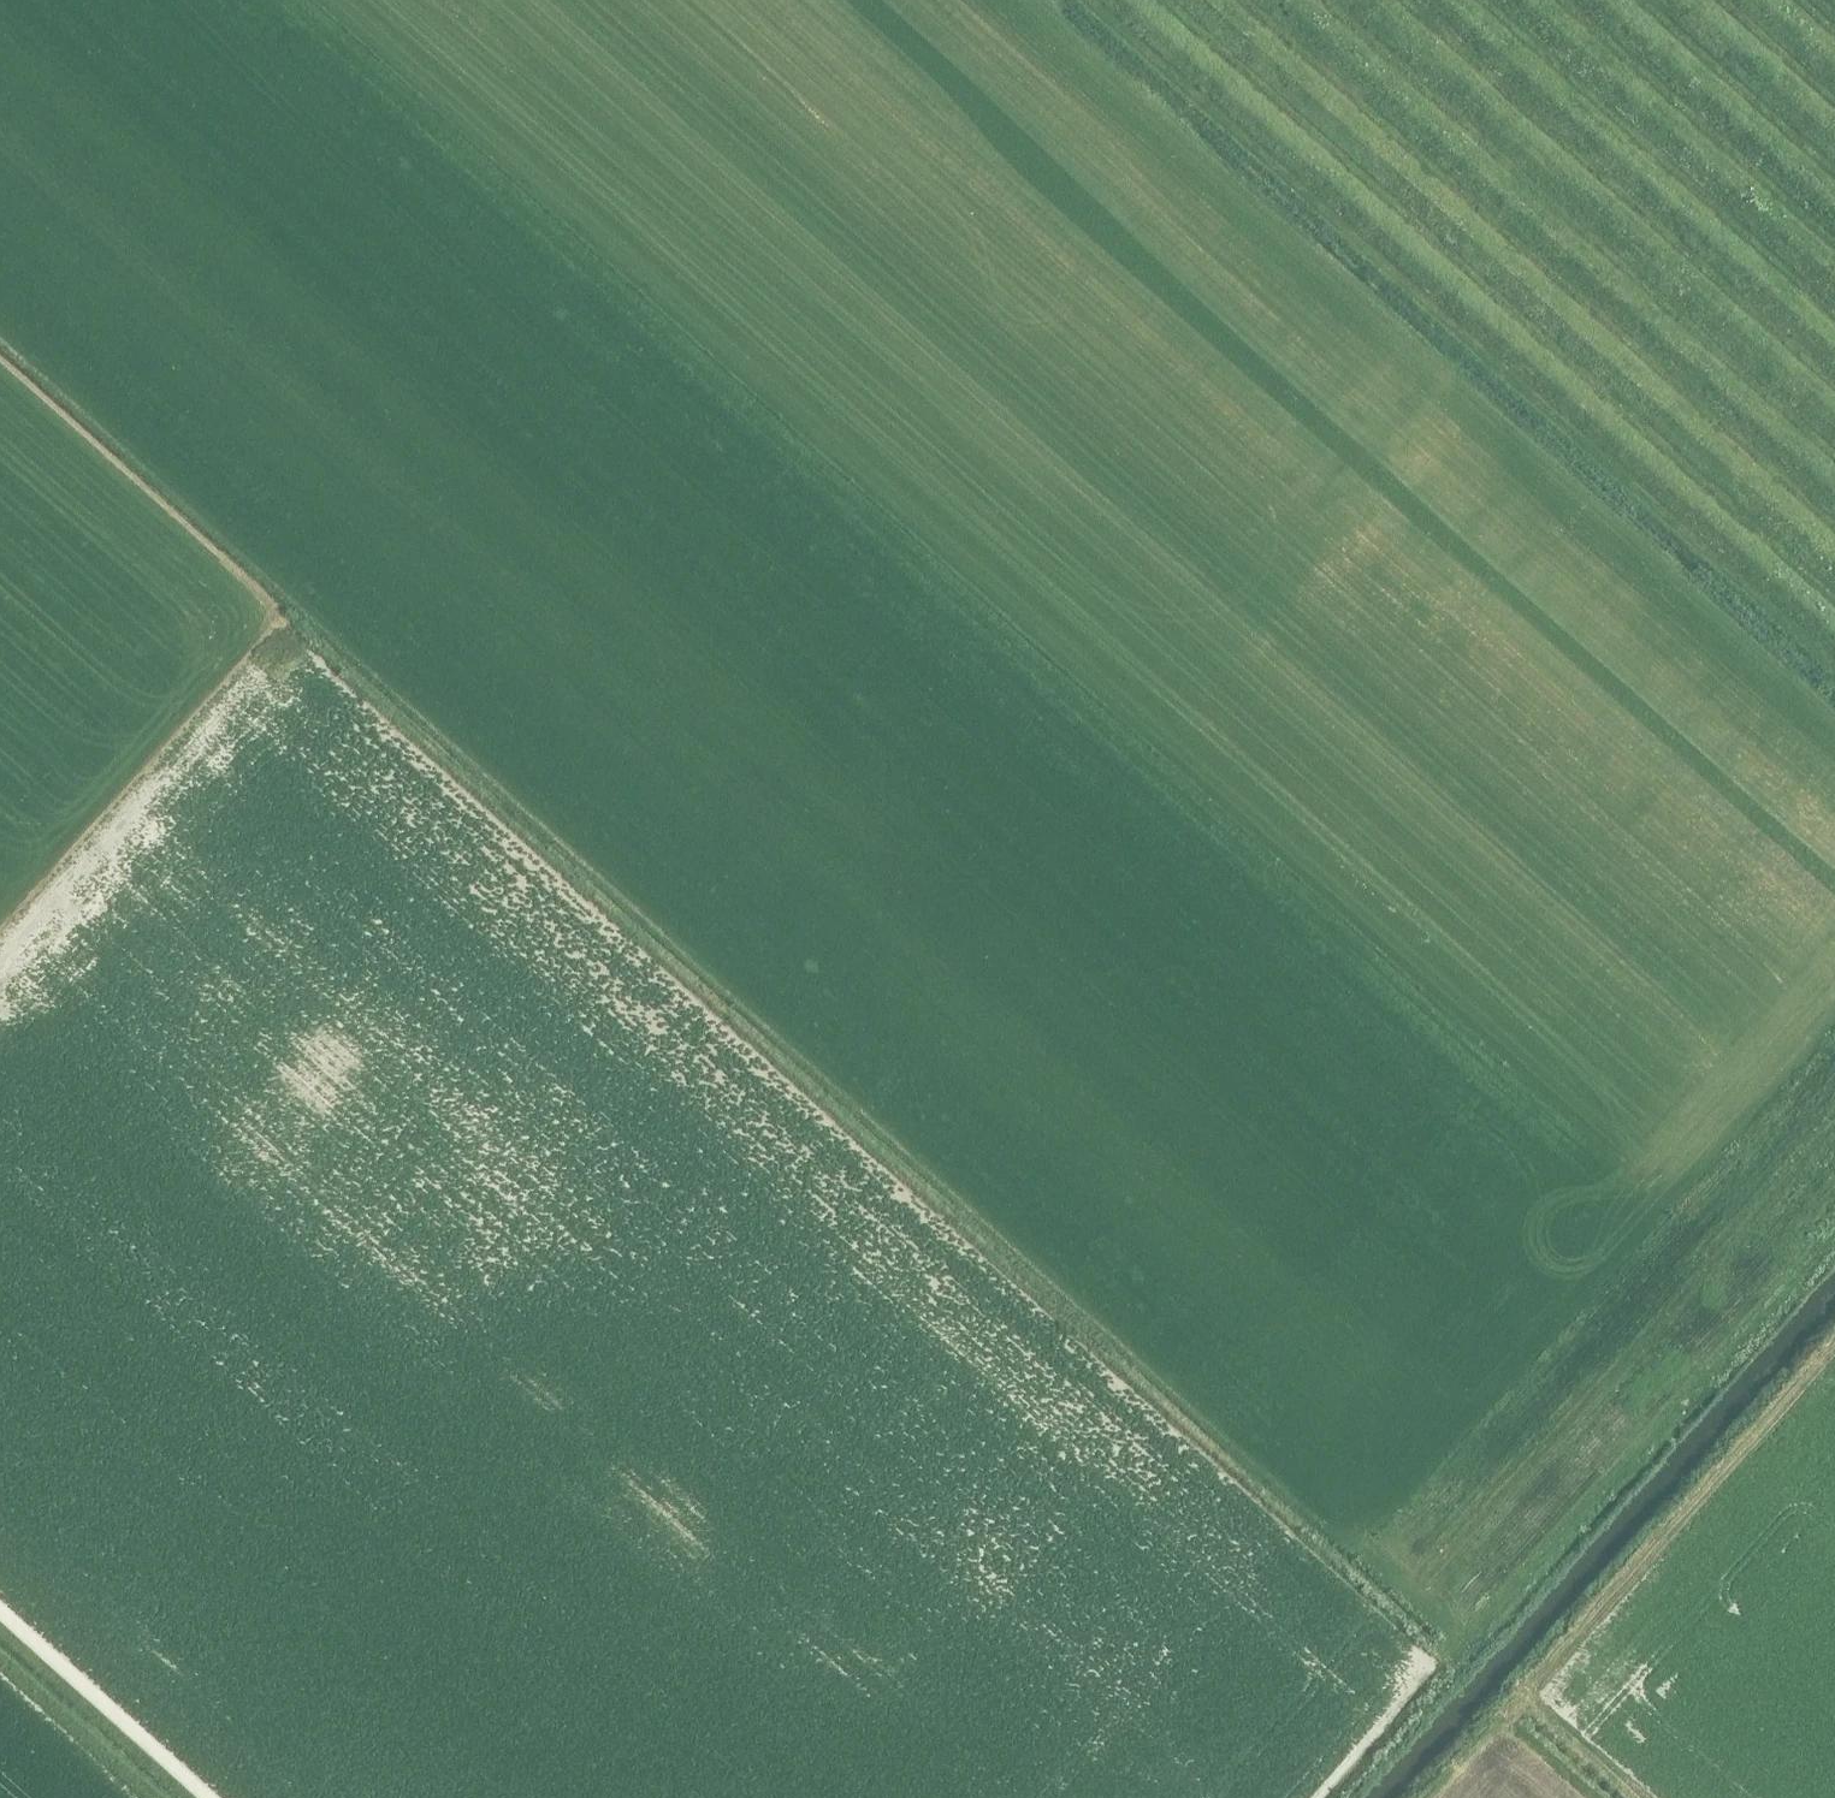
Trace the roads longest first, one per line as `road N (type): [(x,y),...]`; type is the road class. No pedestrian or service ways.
road 1 (track): [(205,1797),(0,1614)]

